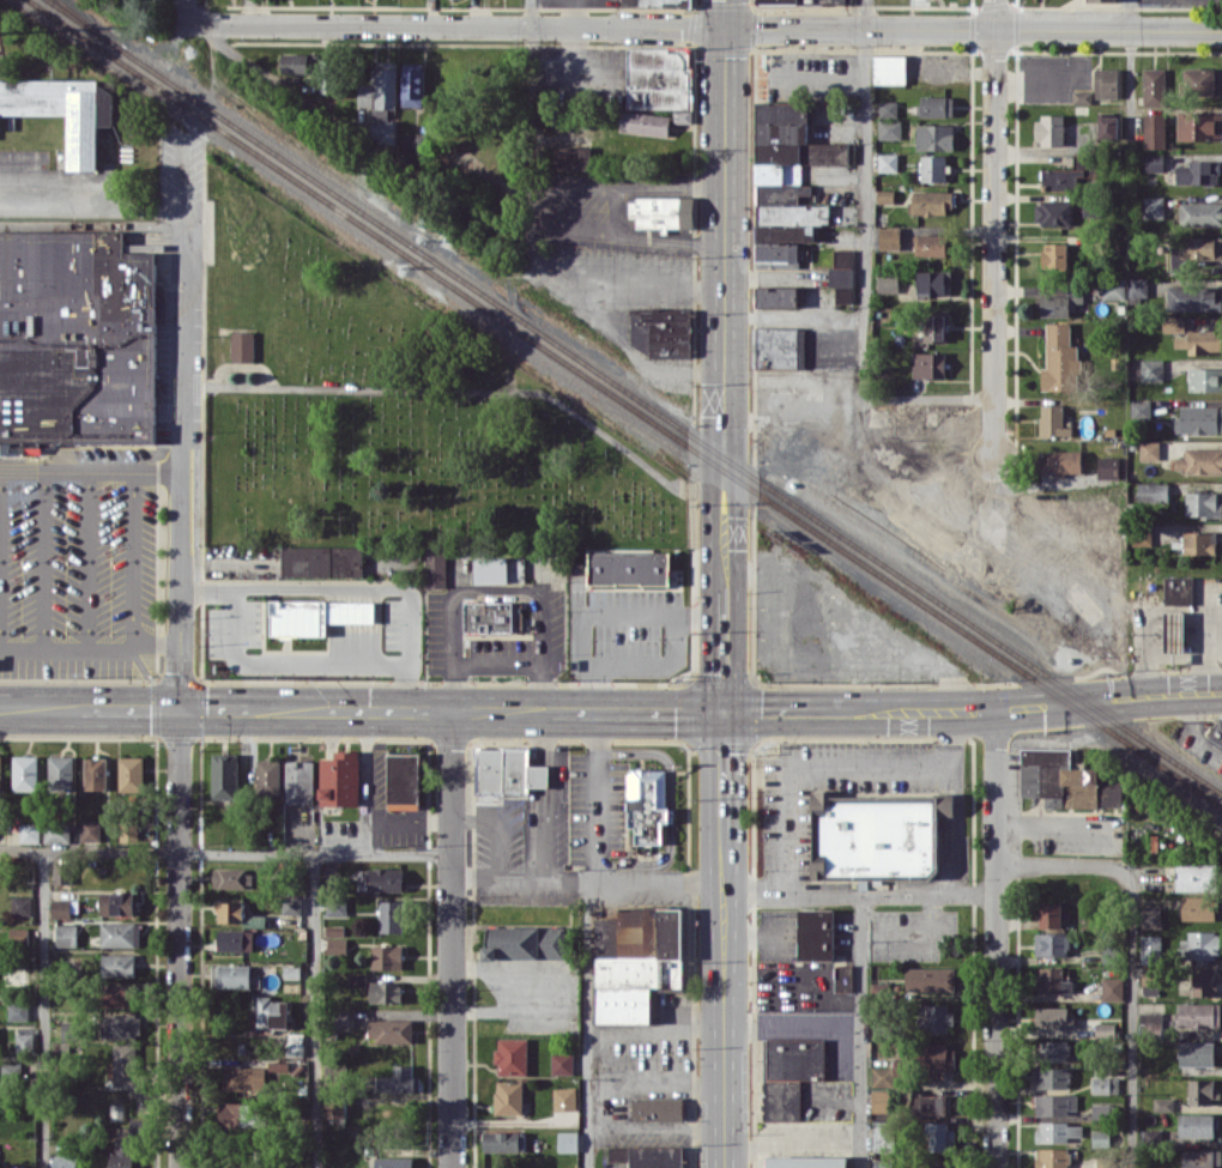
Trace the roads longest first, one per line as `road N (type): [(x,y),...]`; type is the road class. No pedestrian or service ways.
road 1 (tertiary): [(179,709),(996,710),(1221,692)]
road 2 (residential): [(187,24),(1221,30)]
road 3 (secondary): [(726,0),(724,586)]
road 4 (residential): [(182,128),(179,709)]
road 5 (residential): [(179,709),(179,1167)]
road 6 (residential): [(452,710),(450,1167)]
road 7 (residential): [(996,710),(996,1167)]
road 8 (residential): [(996,0),(993,456)]
road 9 (secondary): [(724,811),(722,1167)]
road 10 (residential): [(180,471),(0,472)]
road 11 (tertiary): [(0,708),(179,709)]
road 12 (secondary): [(724,586),(724,712)]

